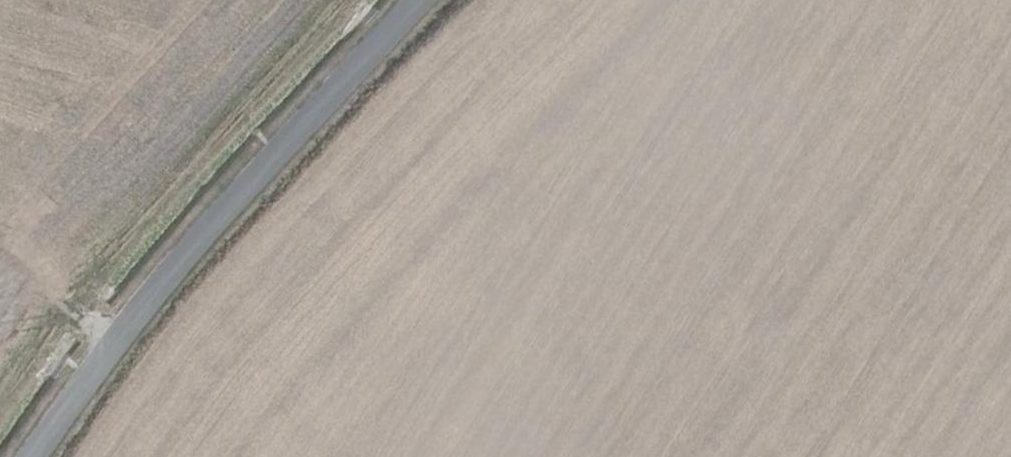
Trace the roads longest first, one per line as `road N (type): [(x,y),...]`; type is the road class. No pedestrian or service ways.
road 1 (residential): [(418,0),(151,295),(34,456)]

